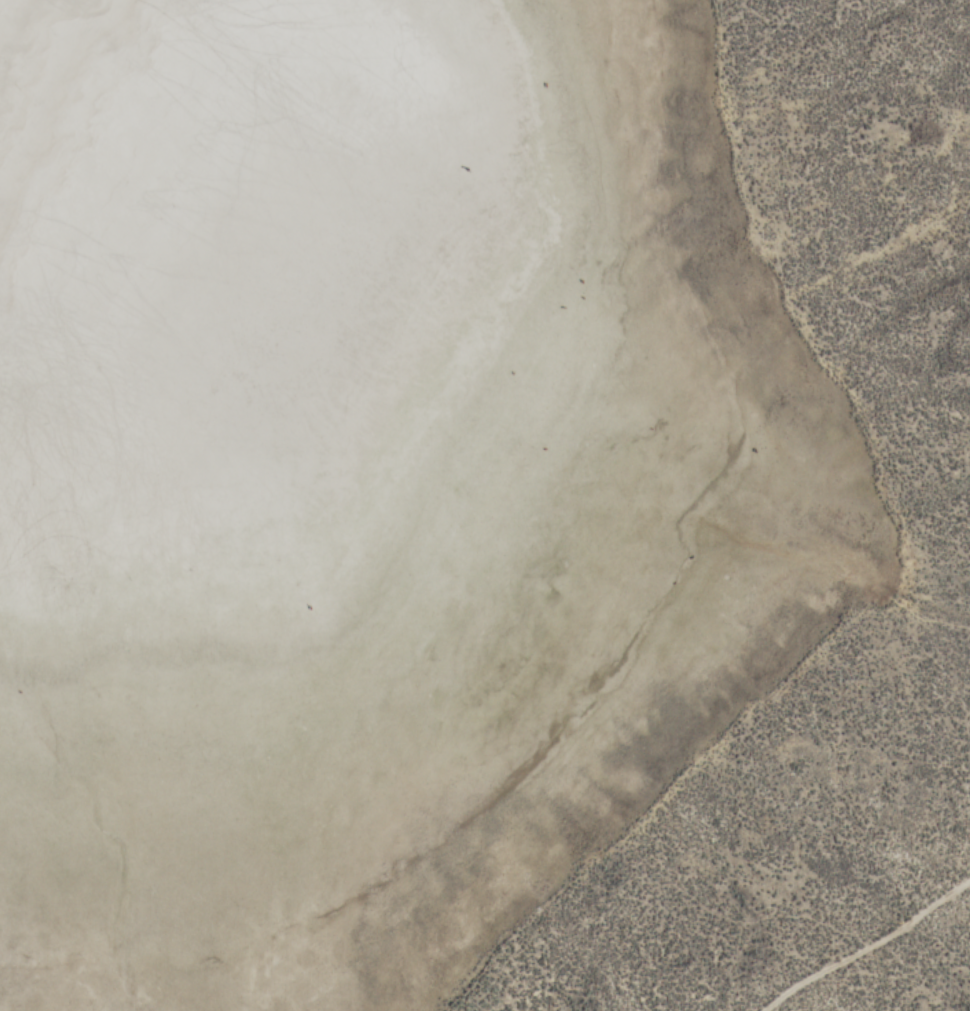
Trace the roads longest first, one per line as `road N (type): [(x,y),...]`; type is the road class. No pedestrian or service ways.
road 1 (track): [(763,1010),(969,882)]

